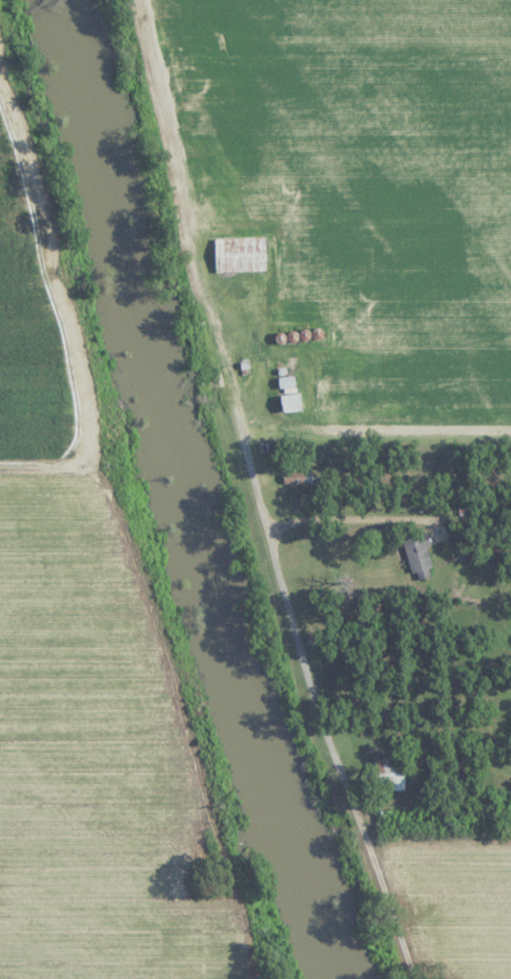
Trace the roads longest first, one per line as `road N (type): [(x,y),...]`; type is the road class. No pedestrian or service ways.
road 1 (residential): [(413,978),(286,590),(132,0)]
road 2 (track): [(265,978),(105,496),(83,465),(0,462)]

